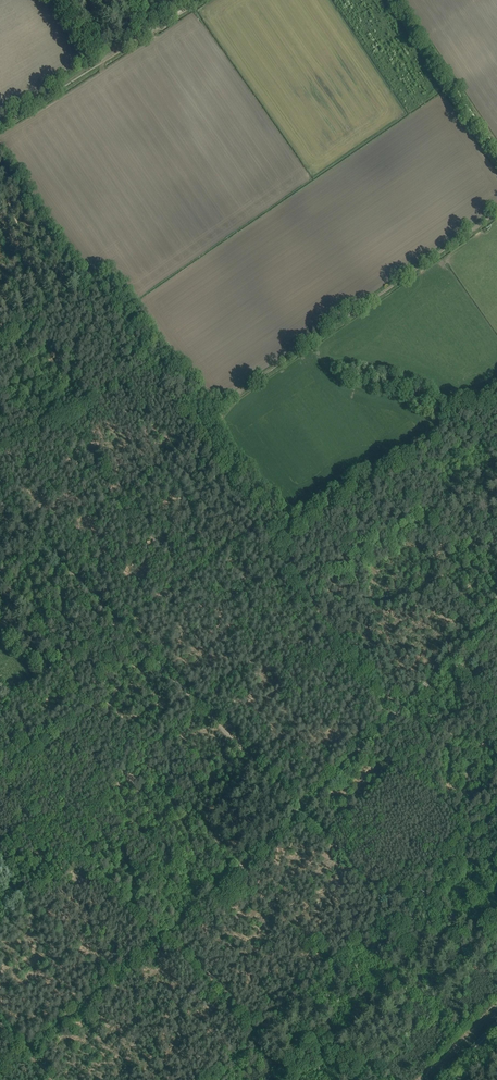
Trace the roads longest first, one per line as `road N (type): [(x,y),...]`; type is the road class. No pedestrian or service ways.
road 1 (track): [(239,392),(496,213)]
road 2 (track): [(197,704),(0,500)]
road 3 (track): [(150,28),(0,124)]
road 4 (track): [(496,595),(400,490)]

